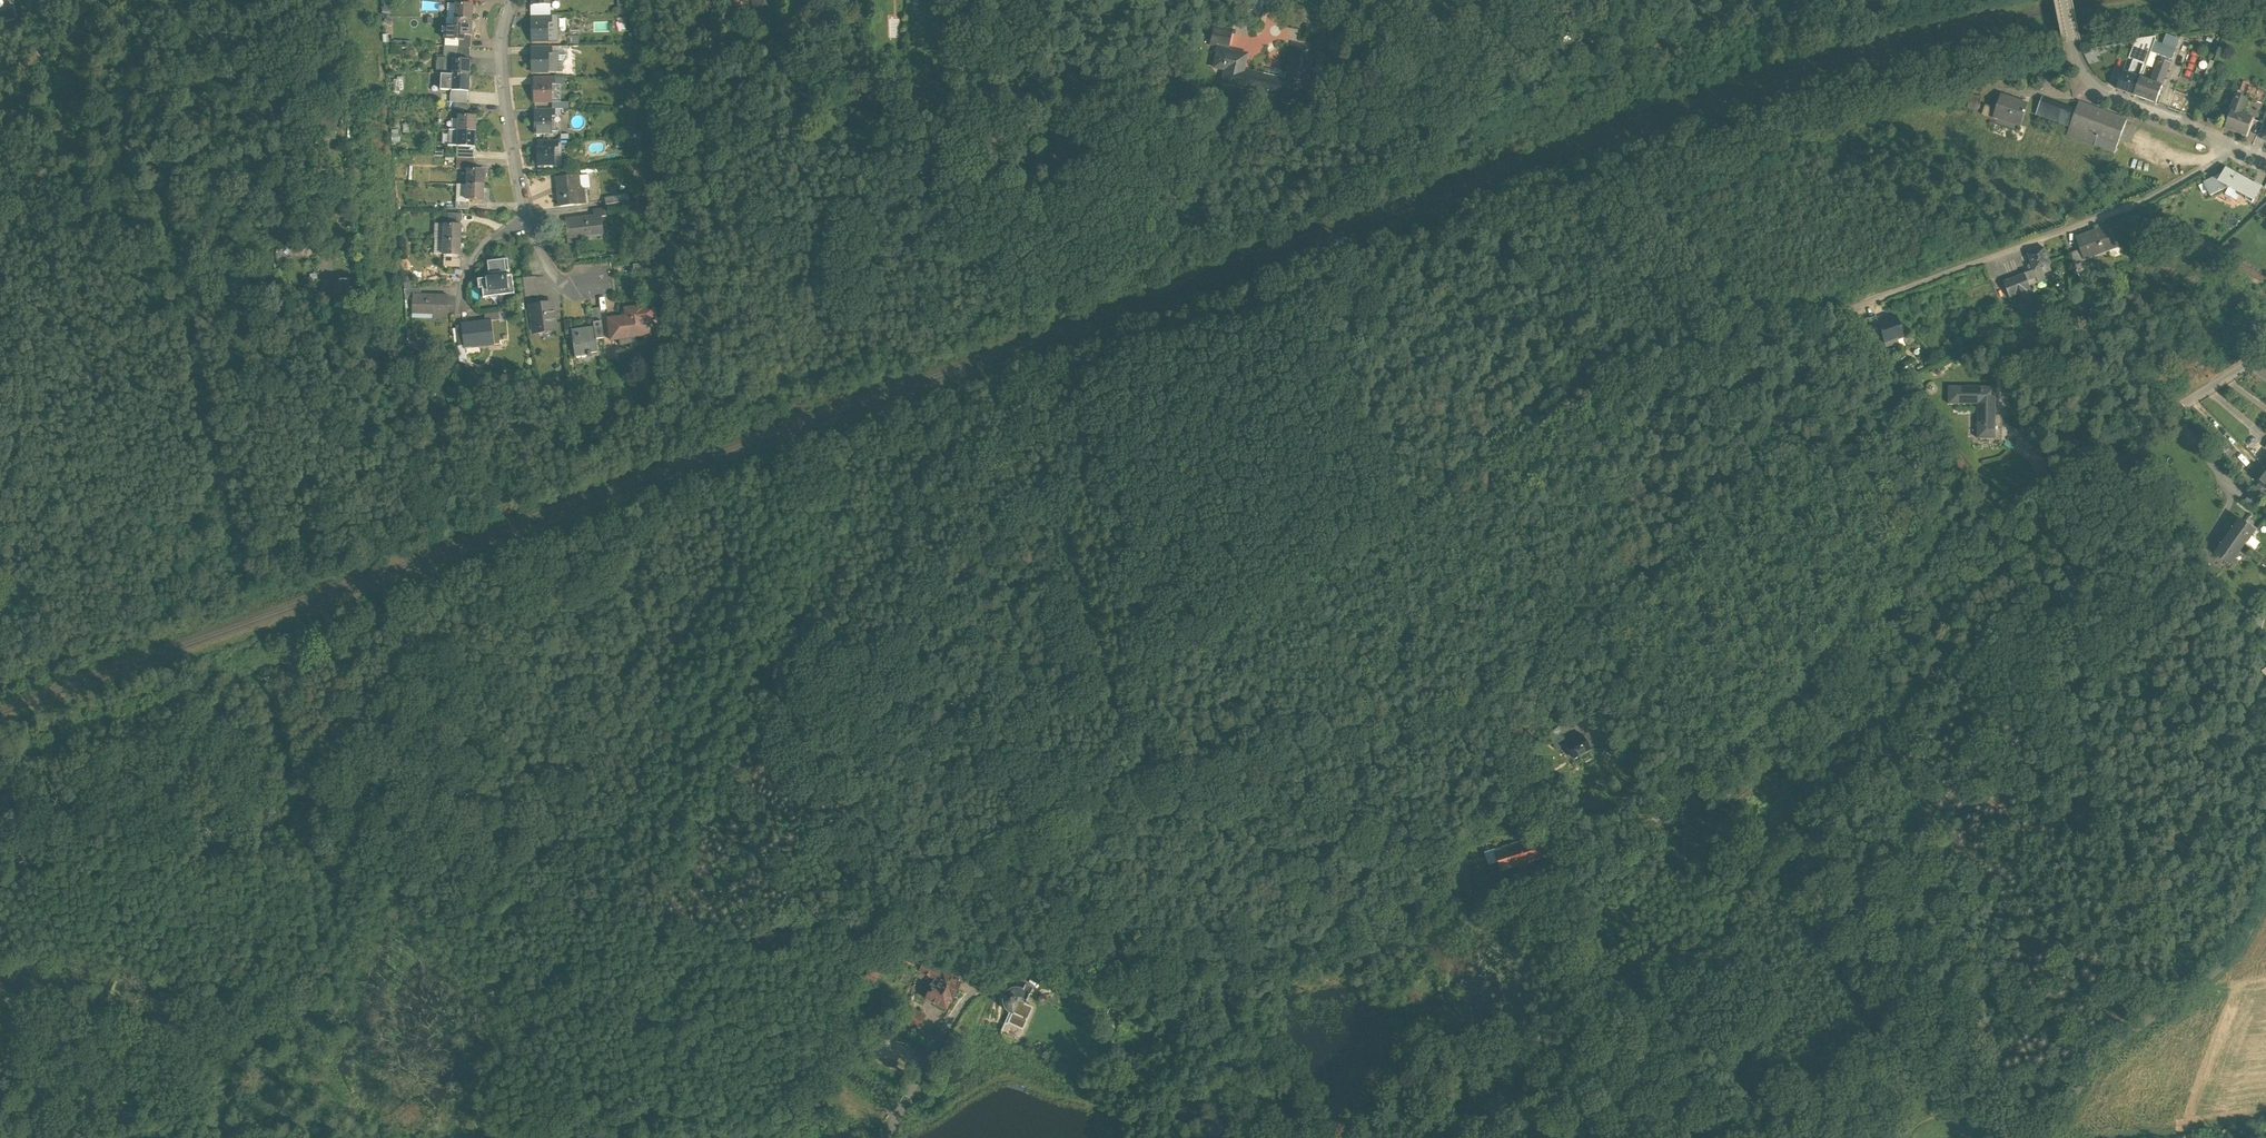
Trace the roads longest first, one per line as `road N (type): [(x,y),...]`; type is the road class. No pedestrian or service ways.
road 1 (unclassified): [(2265,345),(1886,596),(1684,791),(1604,857),(1227,965),(1061,964),(1011,975),(963,1005),(883,1137)]
road 2 (residential): [(1843,314),(2153,198),(2235,153)]
road 3 (track): [(1747,348),(1556,430),(1427,504)]
road 4 (track): [(1414,512),(1117,689)]
road 5 (residential): [(2265,894),(2237,954),(2094,1065),(2046,1137)]
road 6 (track): [(1796,891),(1872,1009),(1898,1097),(1936,1118)]
road 7 (track): [(1580,715),(1538,674),(1427,504)]
road 8 (residential): [(2235,153),(2100,89),(2075,57),(2063,0)]
road 9 (residential): [(508,0),(502,52),(528,222)]

